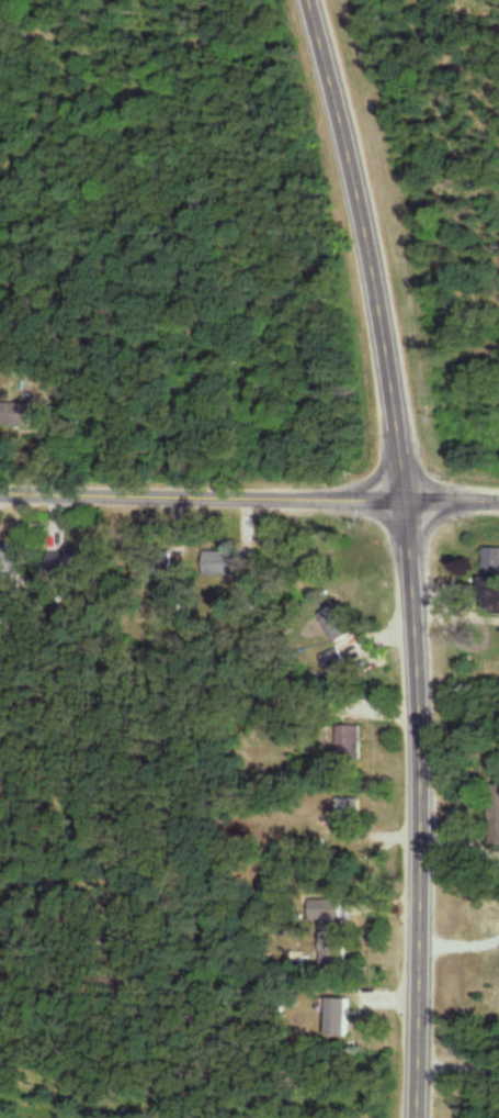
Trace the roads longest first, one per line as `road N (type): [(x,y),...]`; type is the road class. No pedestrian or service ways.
road 1 (secondary): [(314,0),(355,144),(415,501),(423,787),(419,1117)]
road 2 (tertiary): [(0,495),(498,502)]

